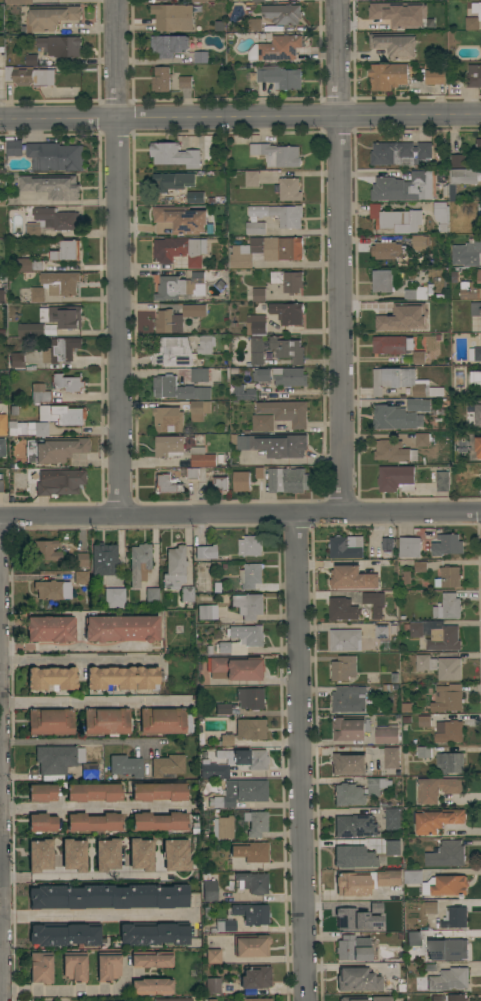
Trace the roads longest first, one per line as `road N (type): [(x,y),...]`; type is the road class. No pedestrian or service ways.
road 1 (residential): [(115,0),(118,514)]
road 2 (residential): [(337,0),(342,512)]
road 3 (residential): [(300,513),(306,1000)]
road 4 (tertiary): [(480,115),(0,119)]
road 5 (residential): [(0,516),(480,512)]
road 6 (residential): [(0,703),(3,1000)]

